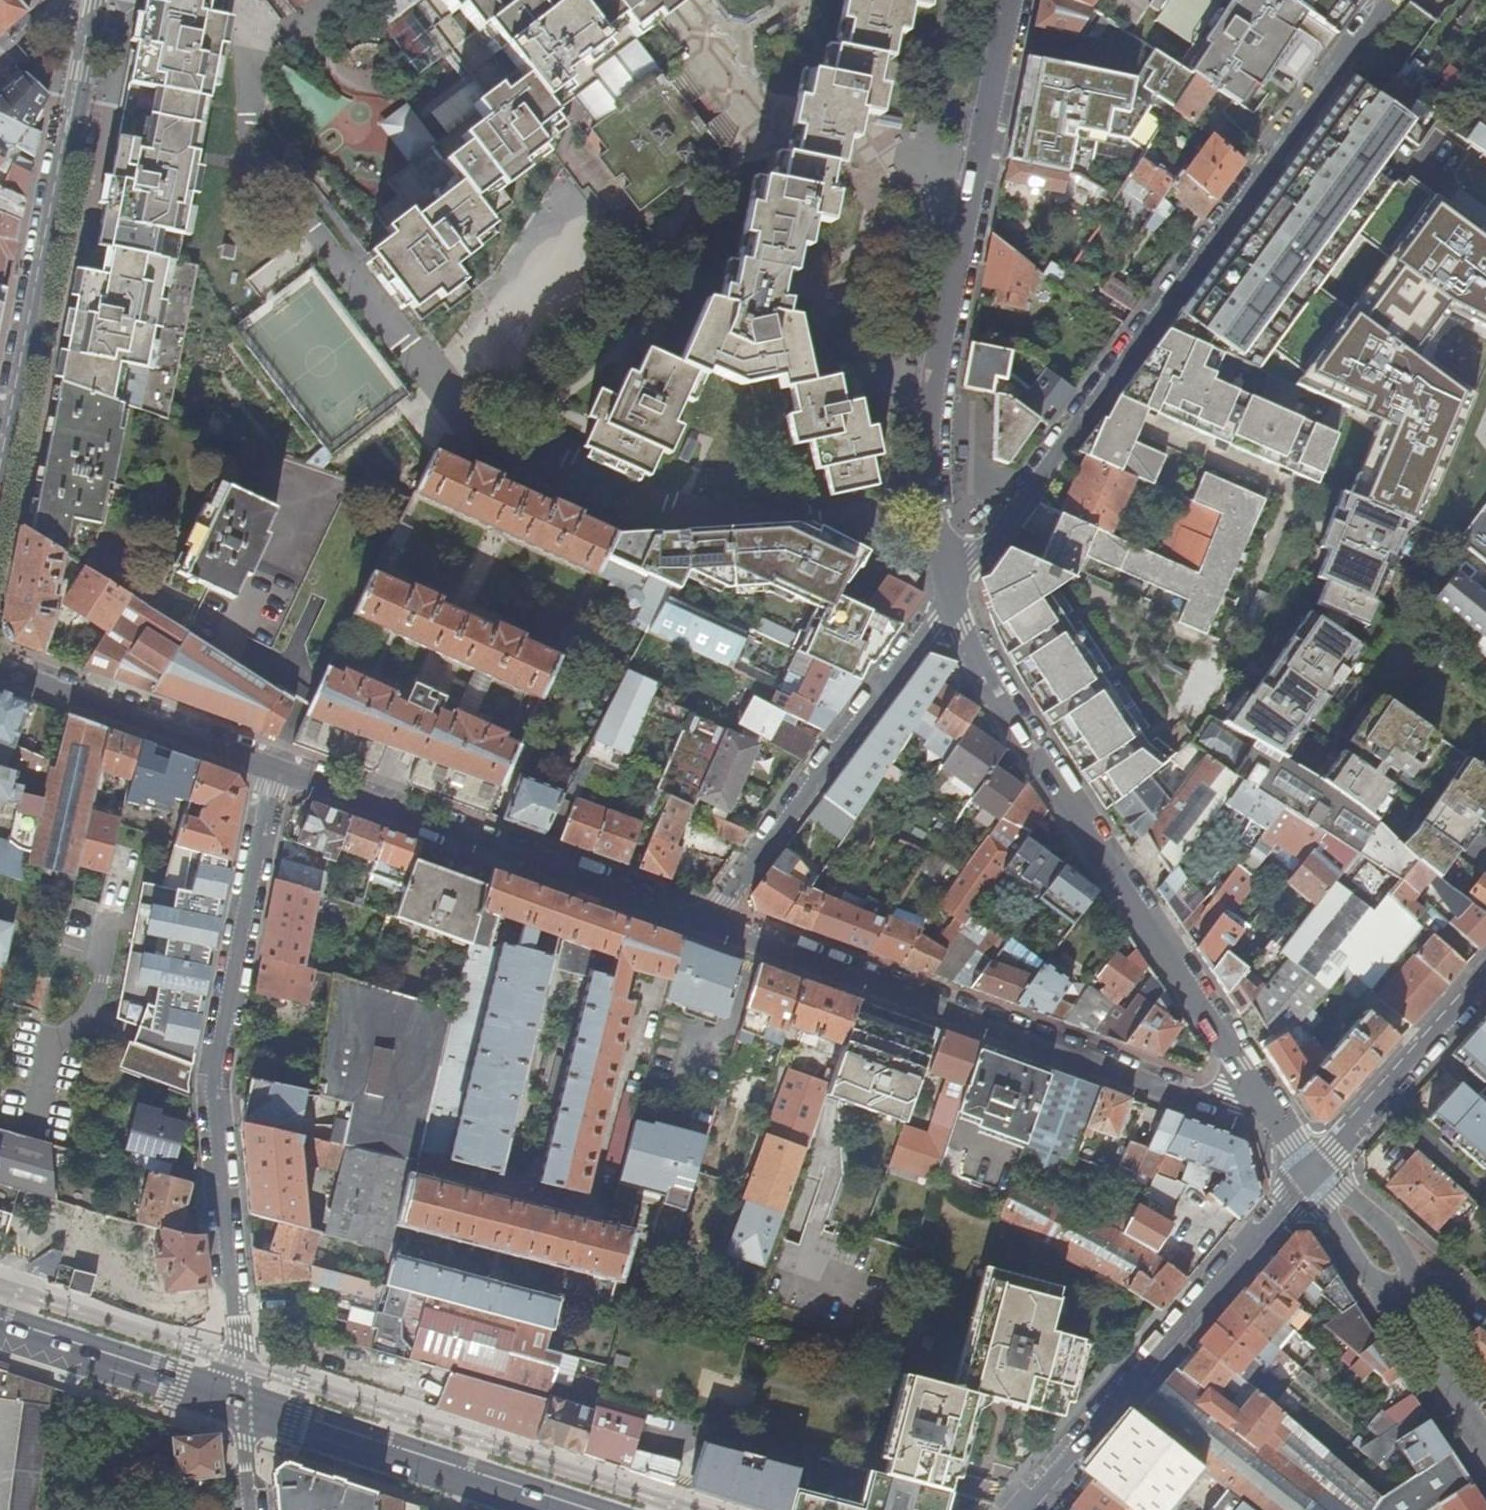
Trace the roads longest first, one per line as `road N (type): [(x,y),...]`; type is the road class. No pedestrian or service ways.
road 1 (residential): [(941,562),(1002,526),(1377,0)]
road 2 (residential): [(274,766),(210,1079),(239,1397)]
road 3 (primary): [(949,595),(983,674),(1250,1090)]
road 4 (primary): [(1012,0),(929,413),(941,562)]
road 5 (residential): [(715,925),(1209,1105),(1250,1090)]
road 6 (residential): [(274,766),(715,925)]
road 7 (residential): [(0,453),(93,0)]
road 8 (residential): [(1024,1509),(1311,1175)]
road 9 (residential): [(949,595),(715,925)]
road 10 (primary): [(582,1509),(239,1397)]
road 11 (residential): [(0,672),(274,766)]
road 12 (residential): [(1311,1175),(1485,977)]
road 13 (primary): [(239,1397),(0,1323)]
road 14 (primary): [(1409,1283),(1389,1232),(1311,1175)]
road 15 (primary): [(1408,1335),(1485,1448)]
road 16 (primary): [(1311,1175),(1379,1290)]

